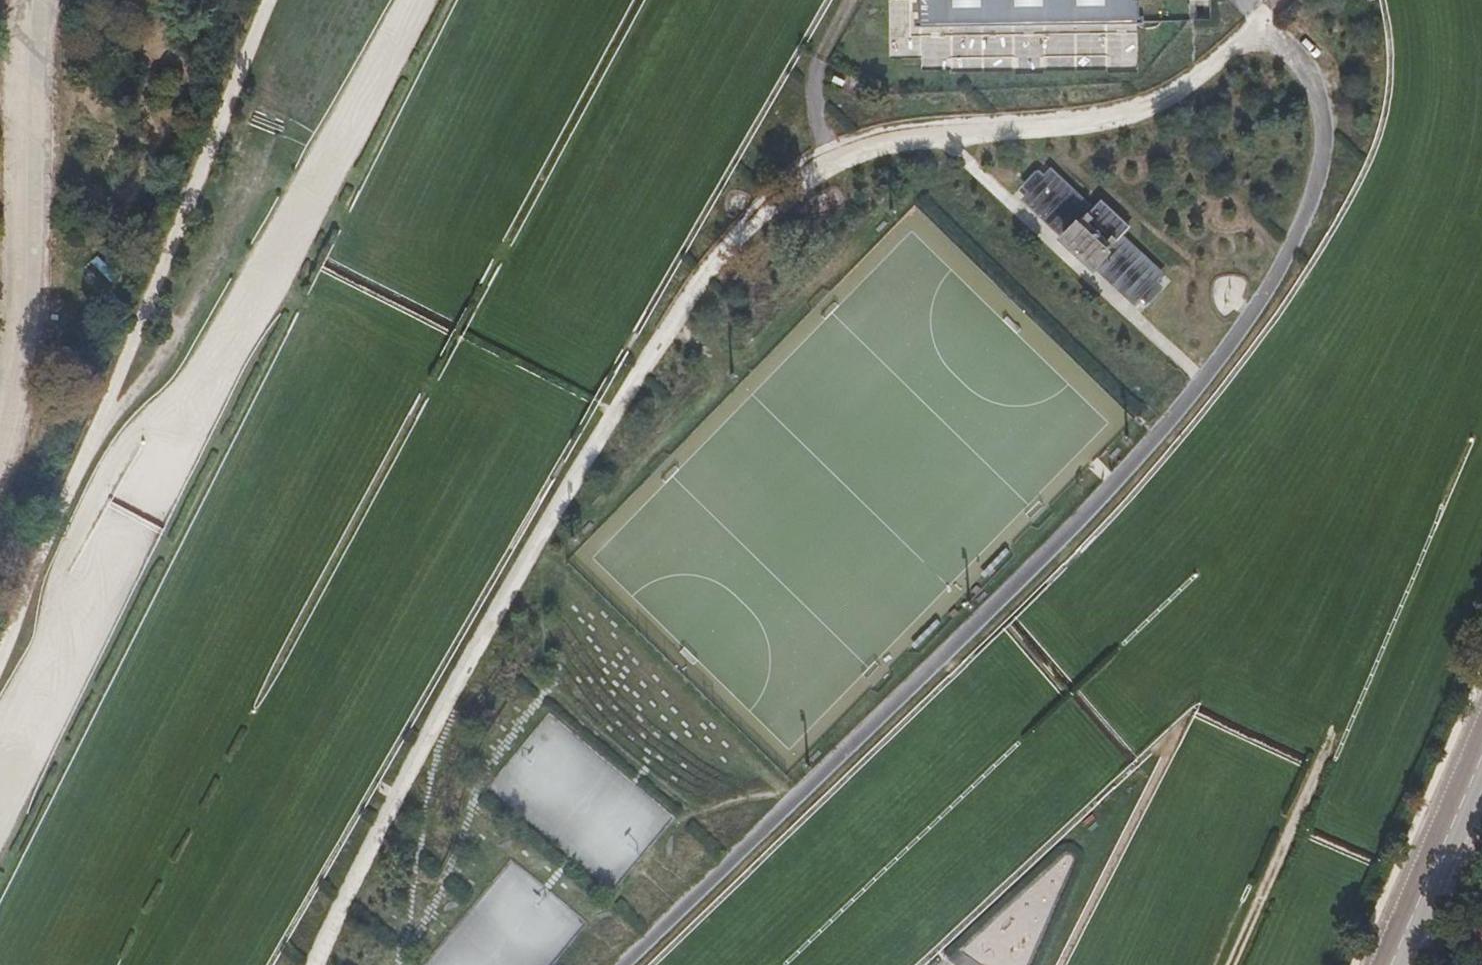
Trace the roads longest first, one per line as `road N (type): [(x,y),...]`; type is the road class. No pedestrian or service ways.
road 1 (trunk): [(0,244),(241,0)]
road 2 (track): [(1354,680),(1232,964)]
road 3 (unclassified): [(1387,964),(1481,745)]
road 4 (trunk): [(105,0),(0,107)]

